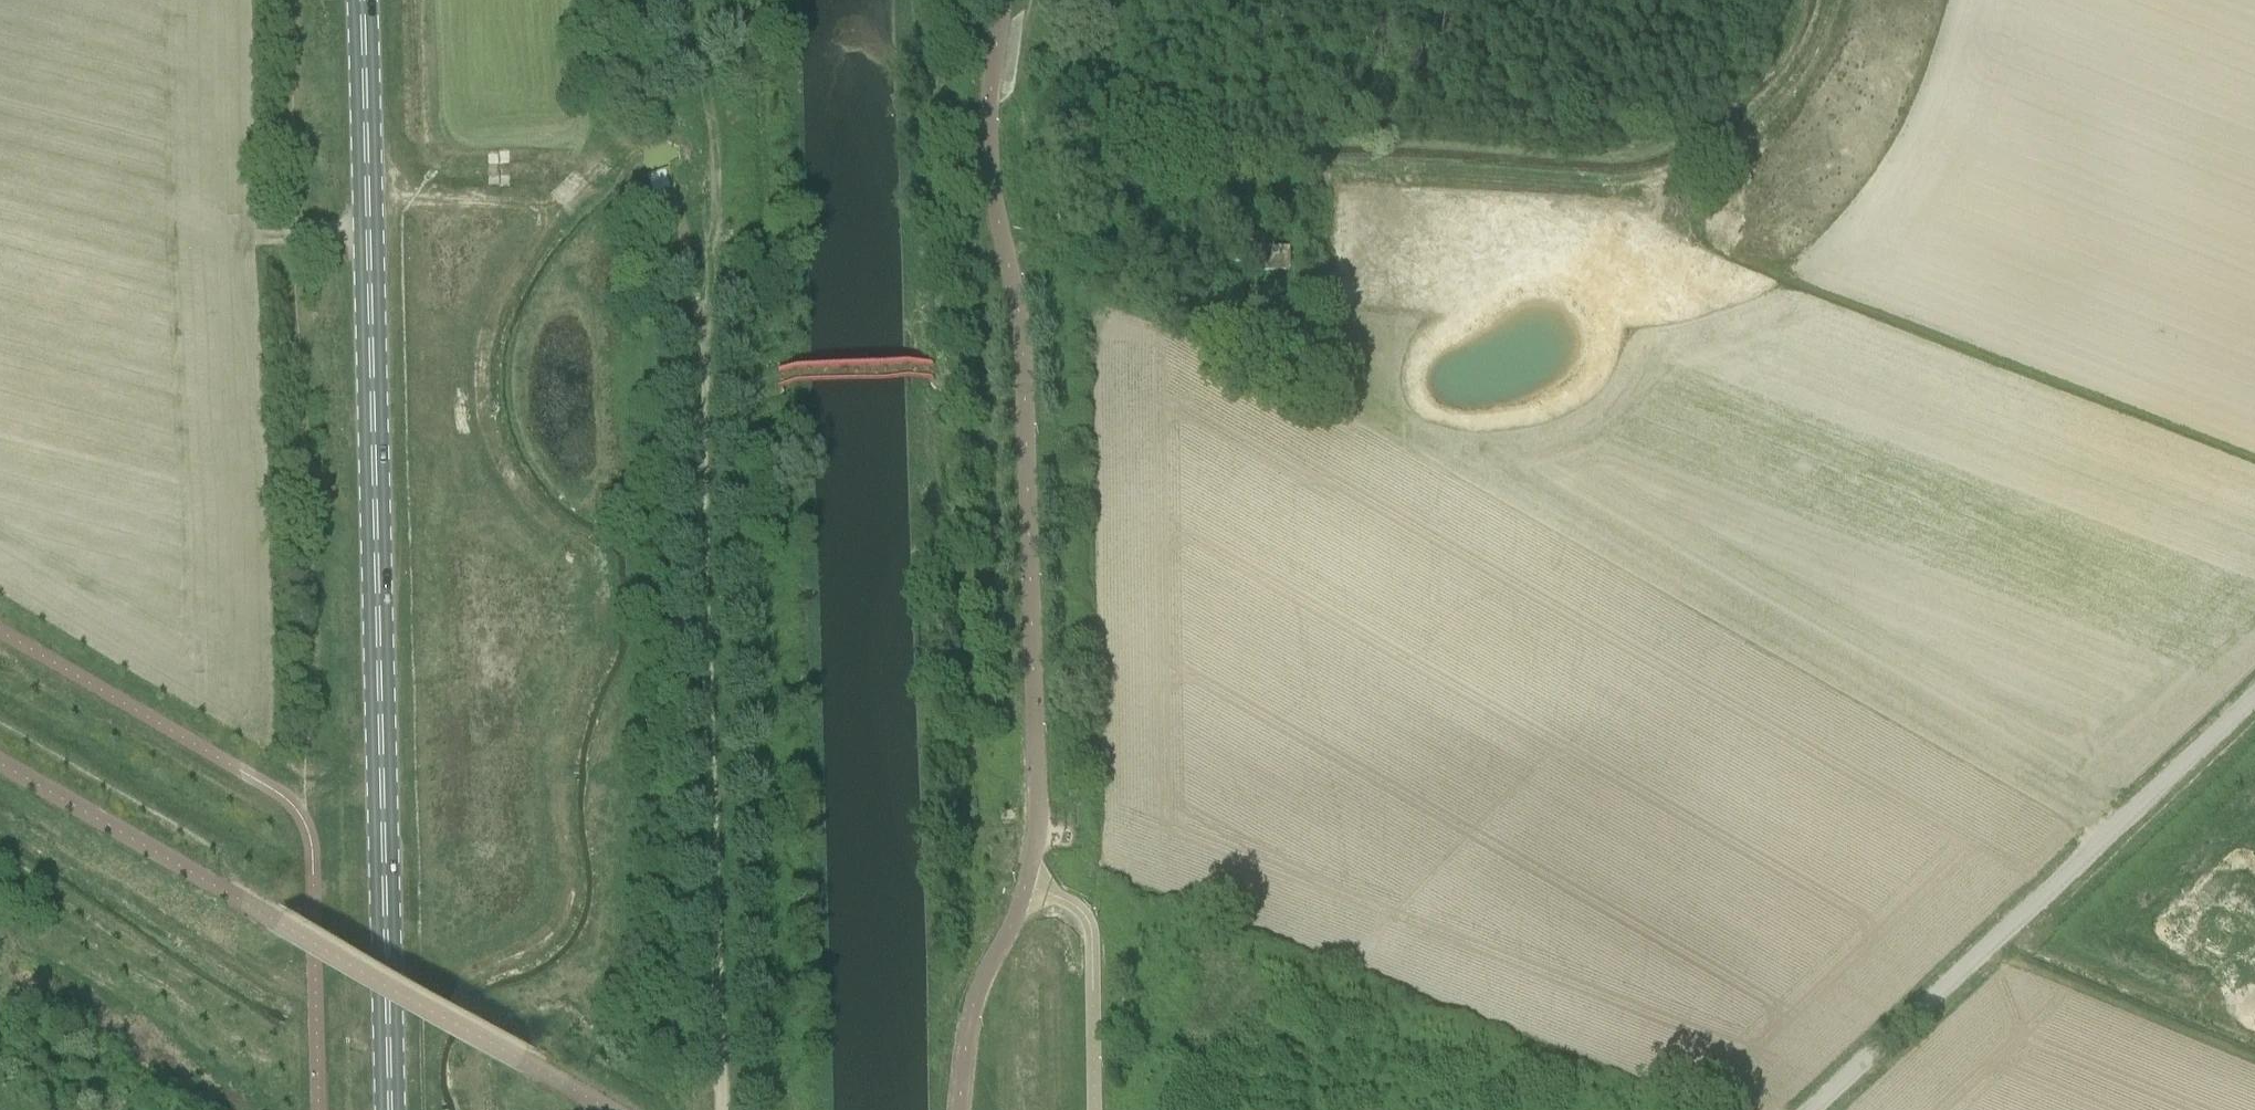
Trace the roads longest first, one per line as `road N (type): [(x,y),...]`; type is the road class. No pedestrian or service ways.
road 1 (secondary): [(392,1109),(361,0)]
road 2 (track): [(1814,1109),(2254,695)]

